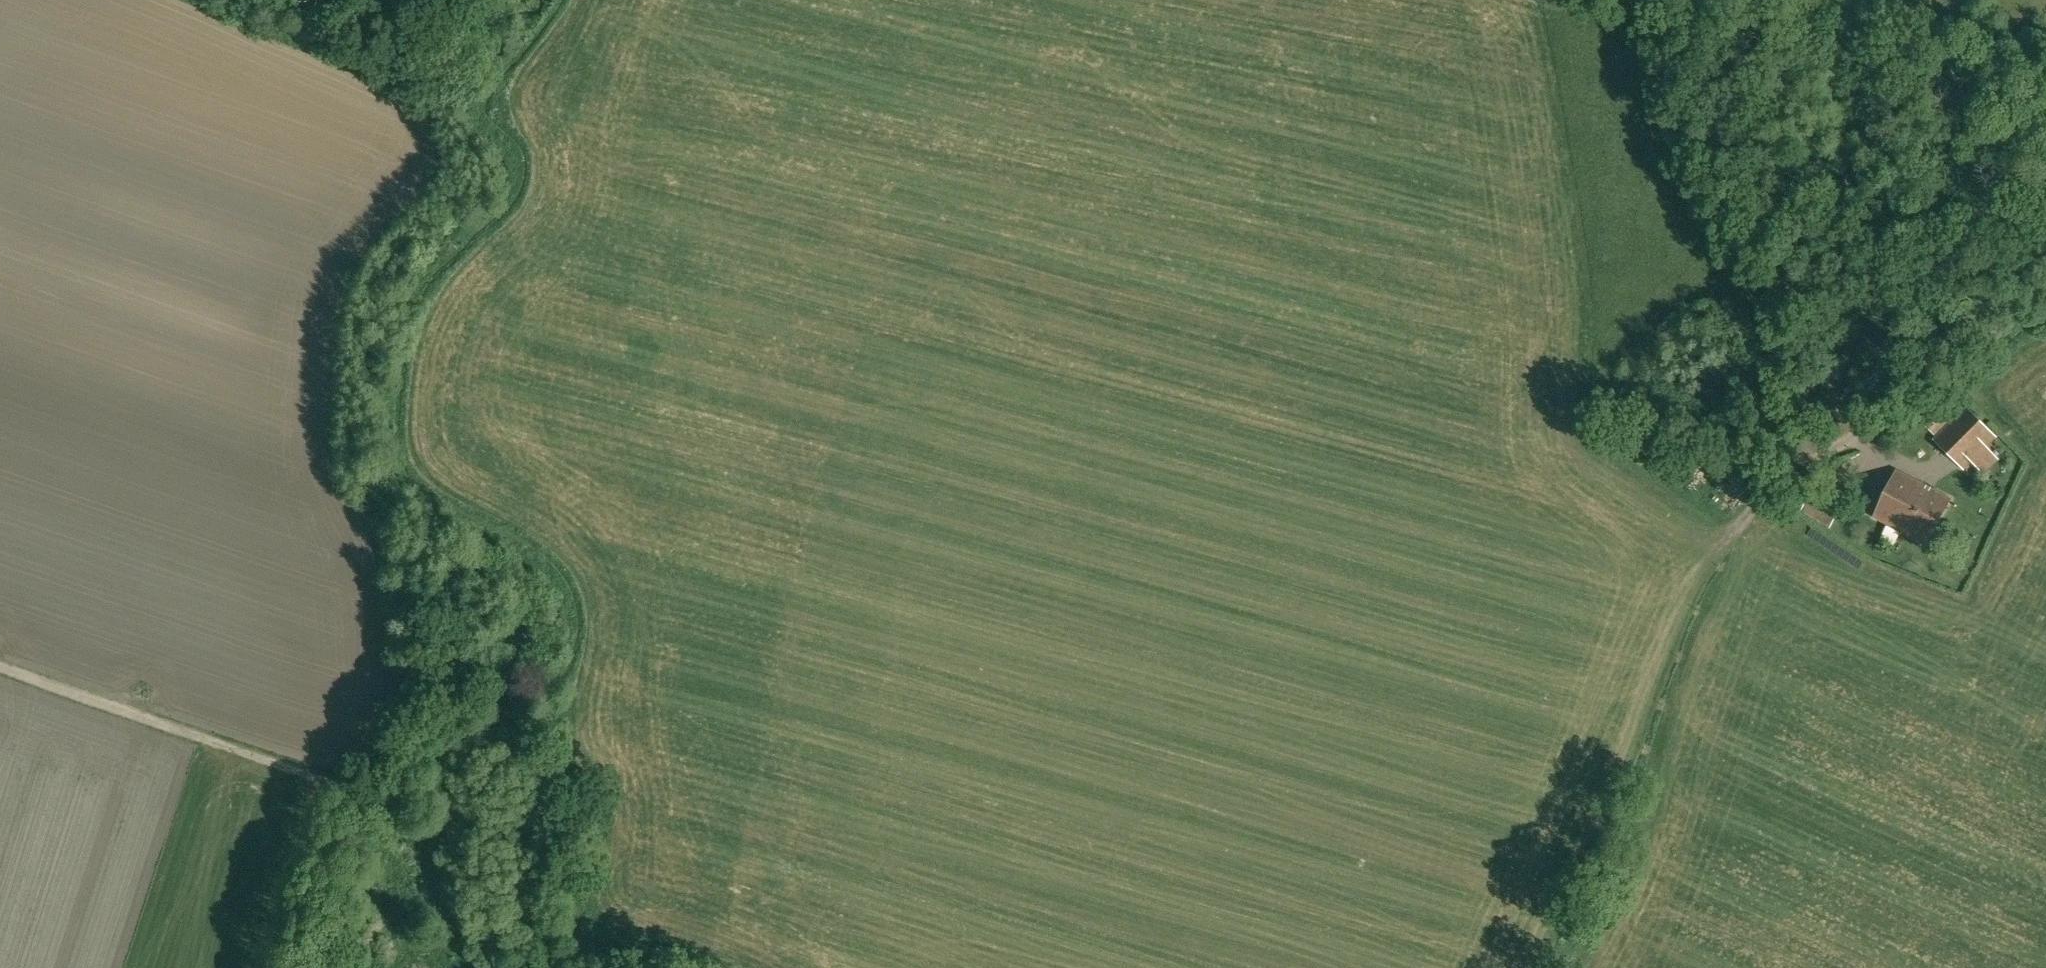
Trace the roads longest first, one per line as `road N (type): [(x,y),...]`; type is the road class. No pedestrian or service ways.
road 1 (track): [(364,795),(0,667)]
road 2 (unclassified): [(1783,482),(2045,280)]
road 3 (track): [(1783,482),(1695,574),(1643,697)]

